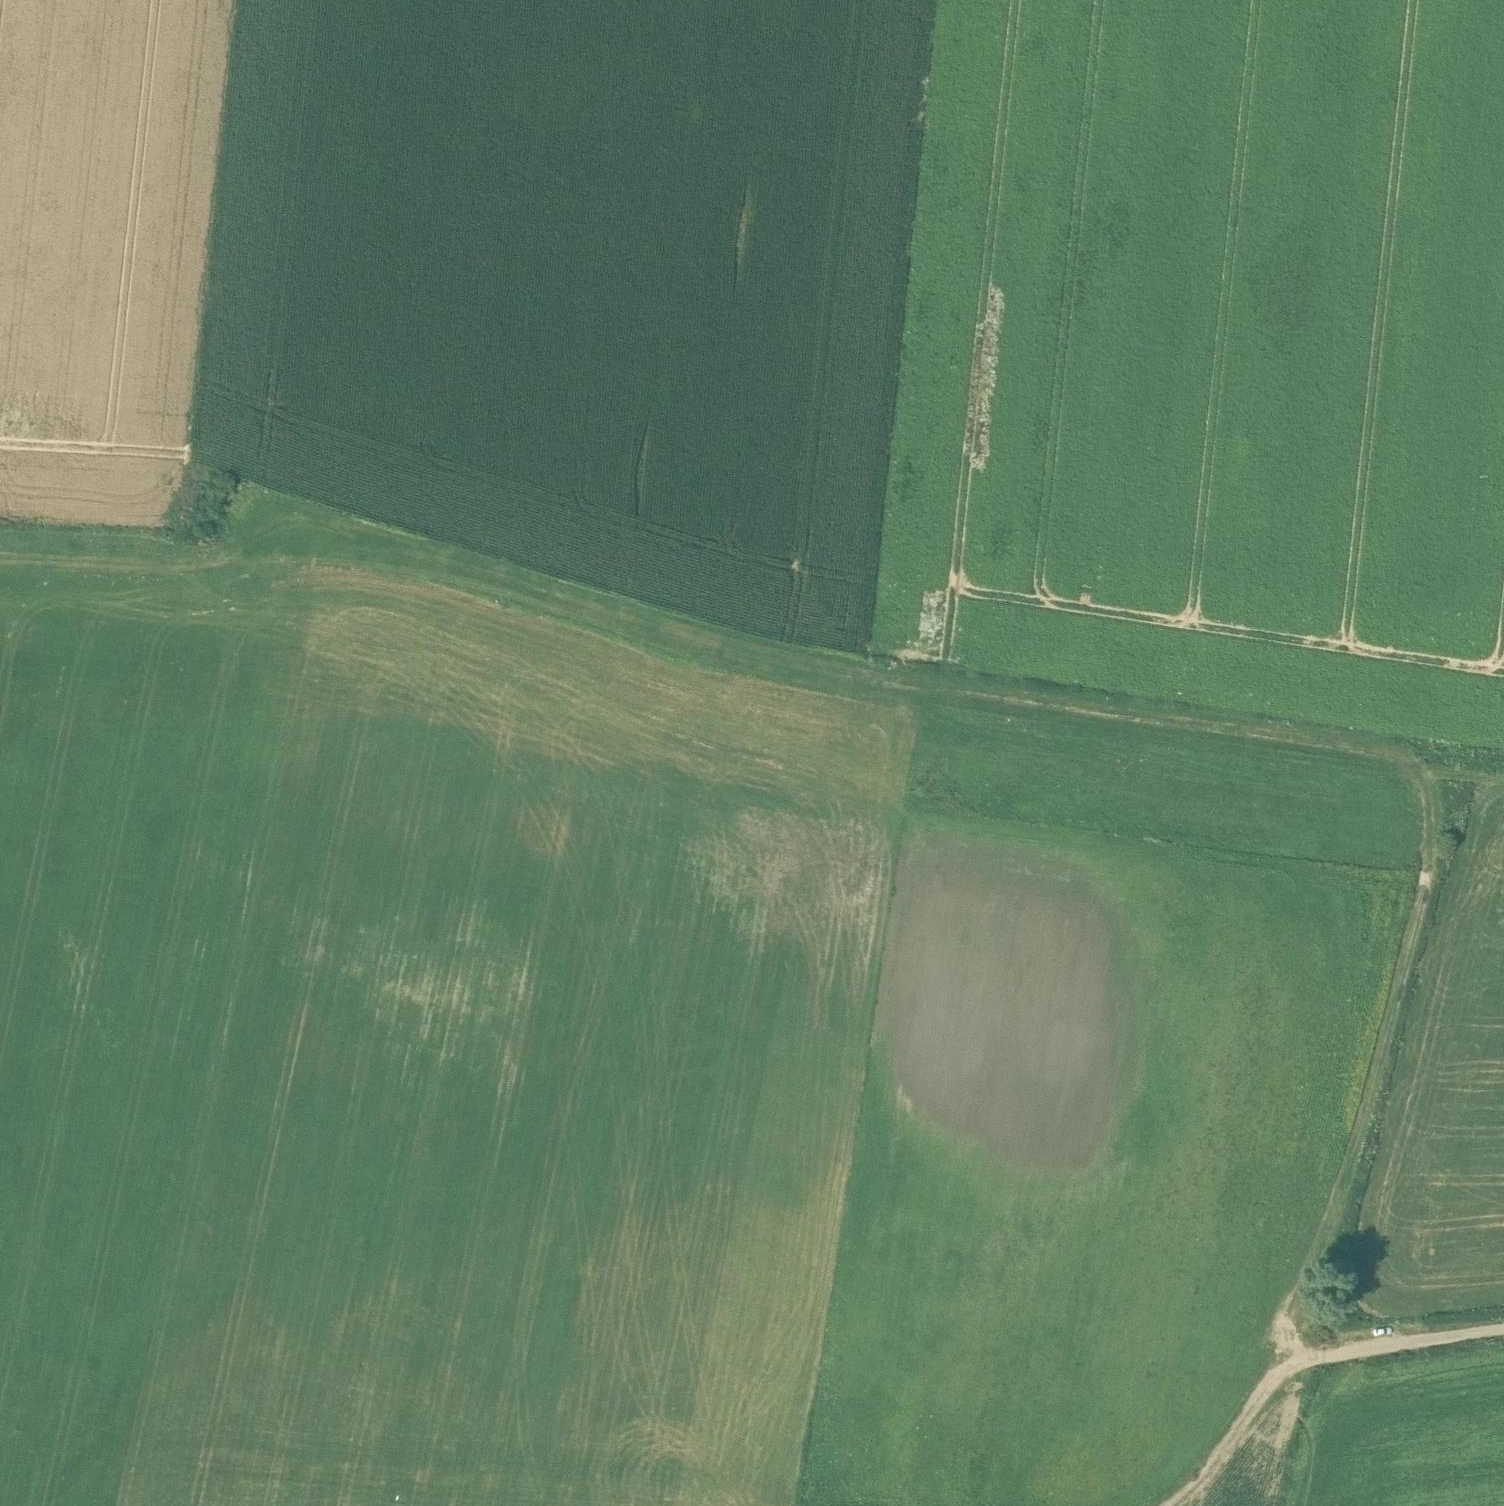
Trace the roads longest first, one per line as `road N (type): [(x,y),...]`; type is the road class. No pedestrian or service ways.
road 1 (track): [(1503,1331),(1329,1357)]

